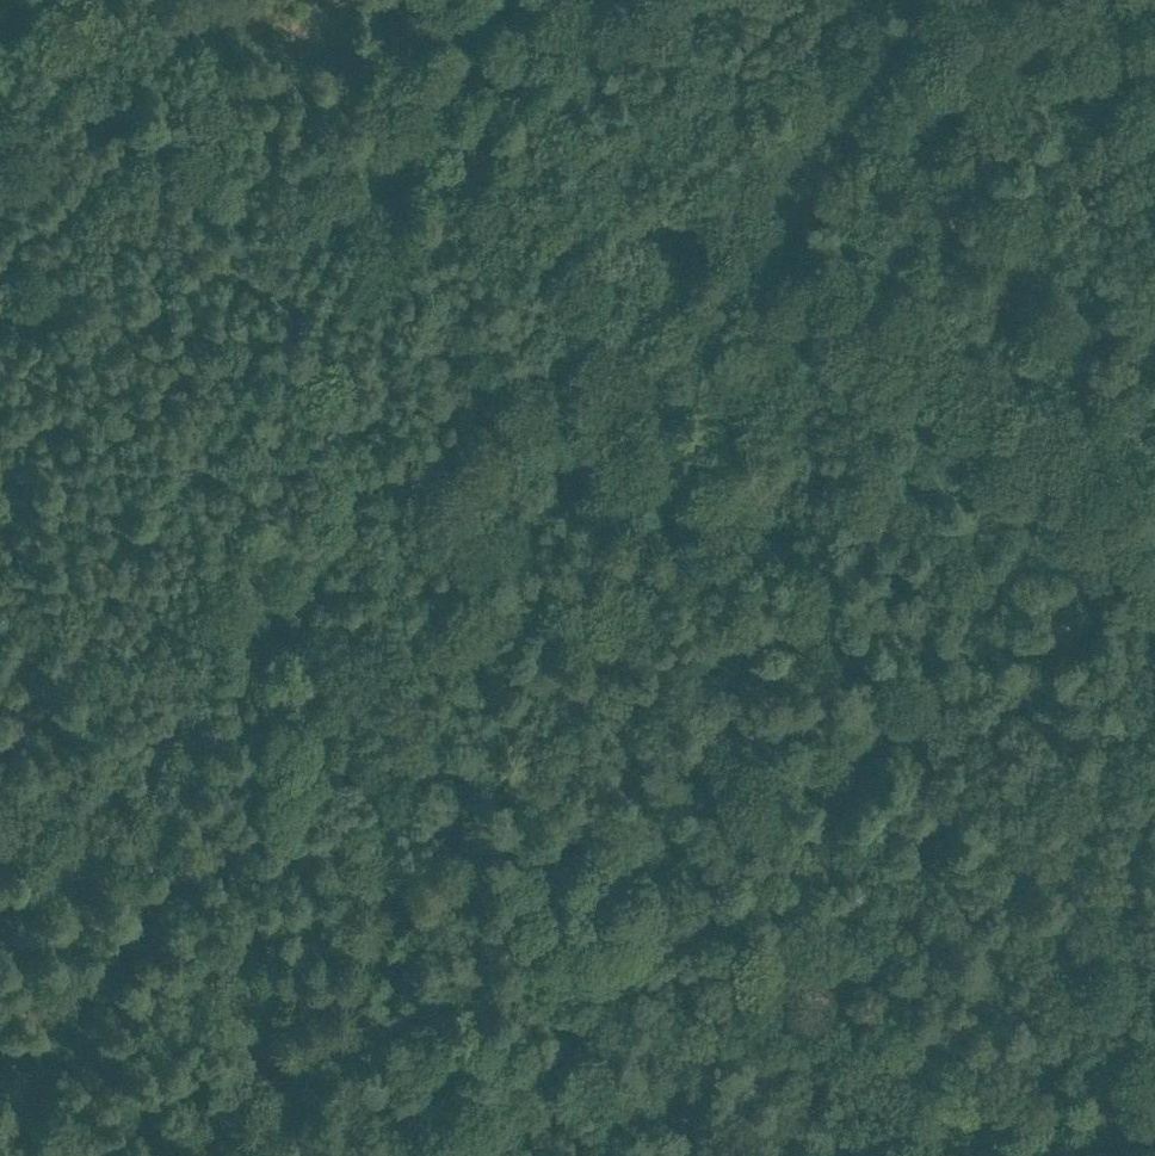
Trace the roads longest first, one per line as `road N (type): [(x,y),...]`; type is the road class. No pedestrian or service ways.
road 1 (track): [(938,0),(614,496),(164,1155)]
road 2 (track): [(1154,1024),(1085,1130),(447,819),(397,814)]

